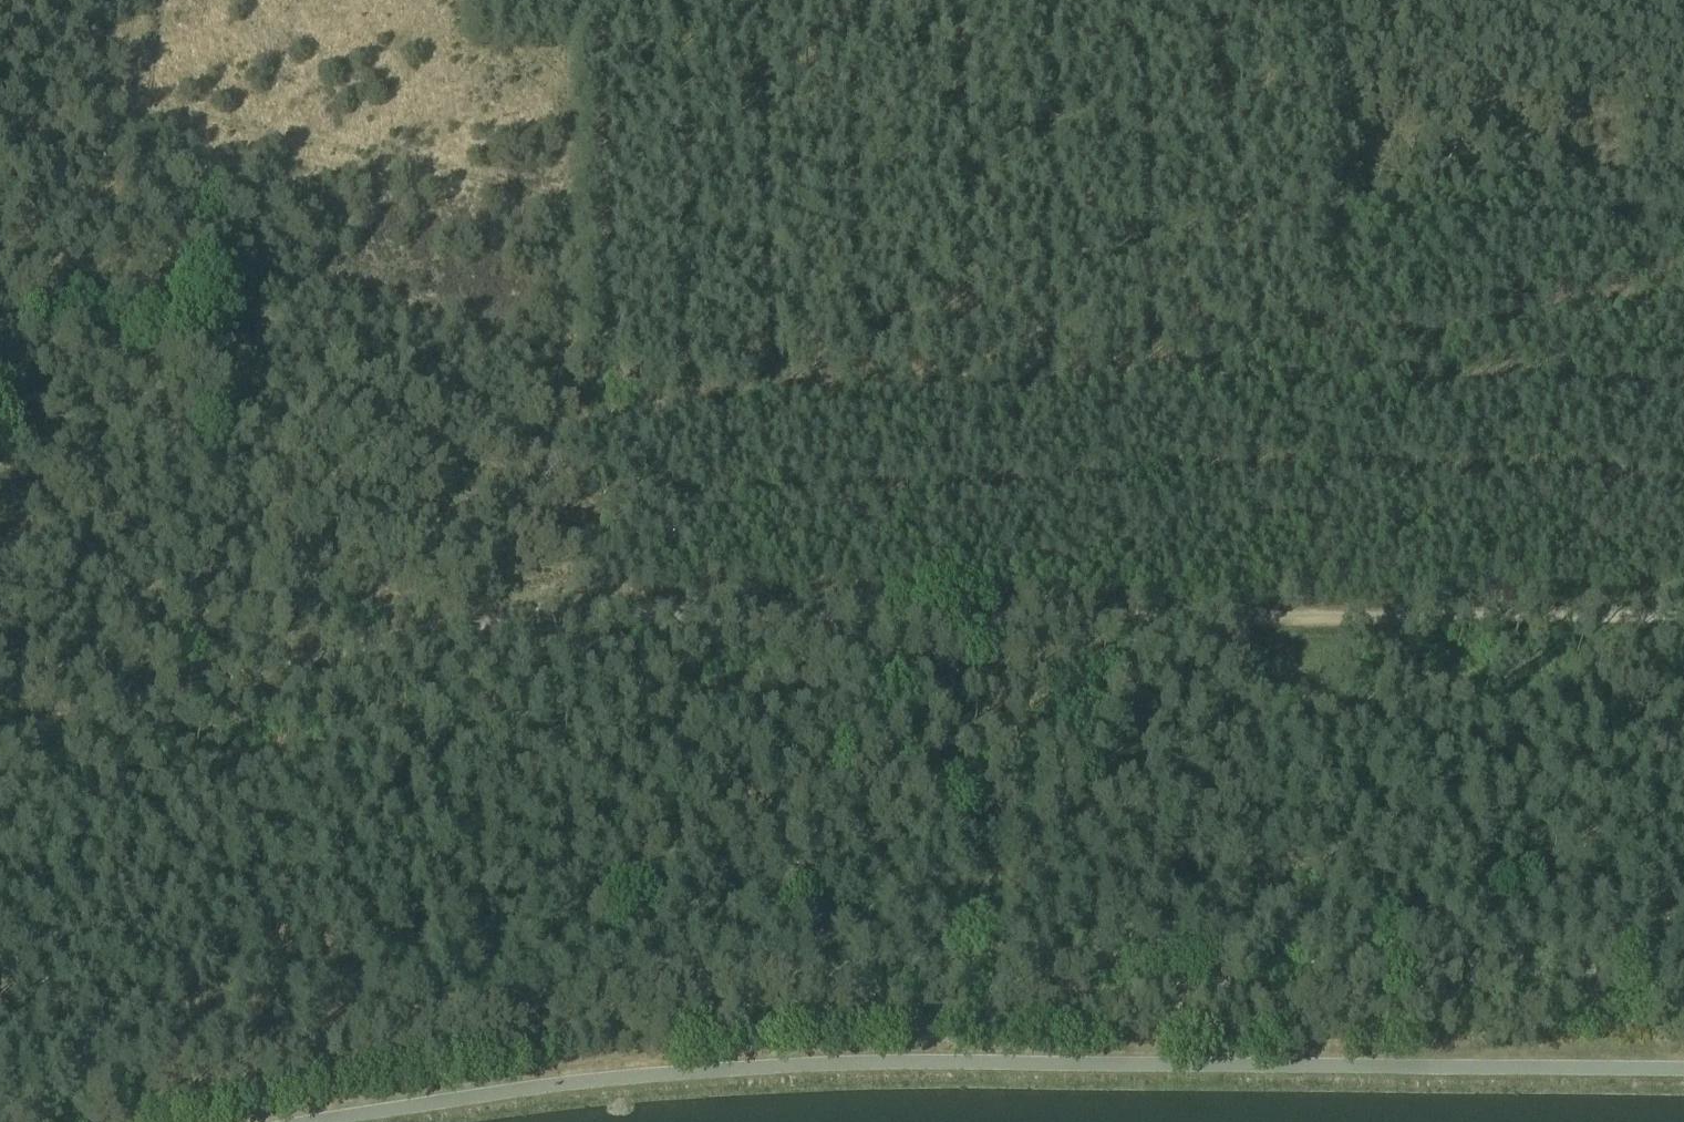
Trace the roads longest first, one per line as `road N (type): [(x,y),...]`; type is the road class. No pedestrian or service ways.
road 1 (track): [(1683,626),(572,625),(454,640),(0,742)]

